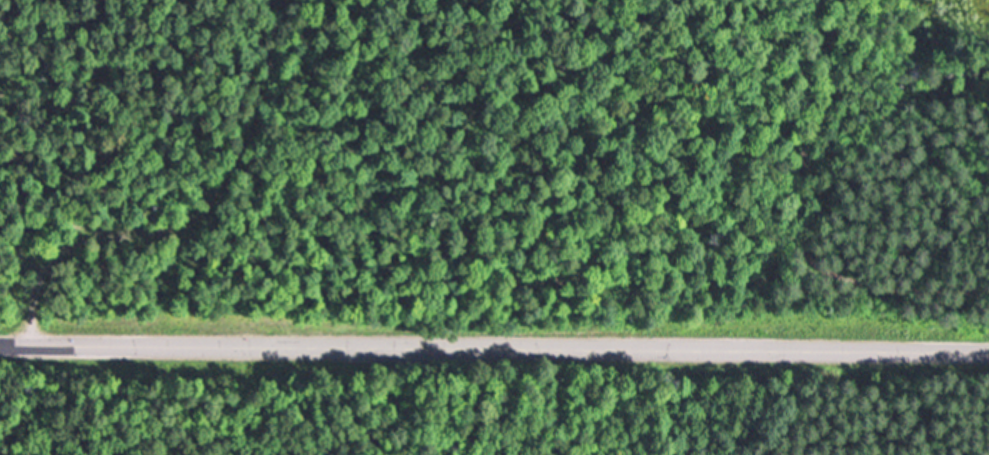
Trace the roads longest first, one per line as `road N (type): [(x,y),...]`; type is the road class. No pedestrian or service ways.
road 1 (secondary): [(988,349),(0,345)]
road 2 (track): [(30,345),(40,288),(59,257),(88,234),(173,229),(226,196),(263,138),(294,0)]

